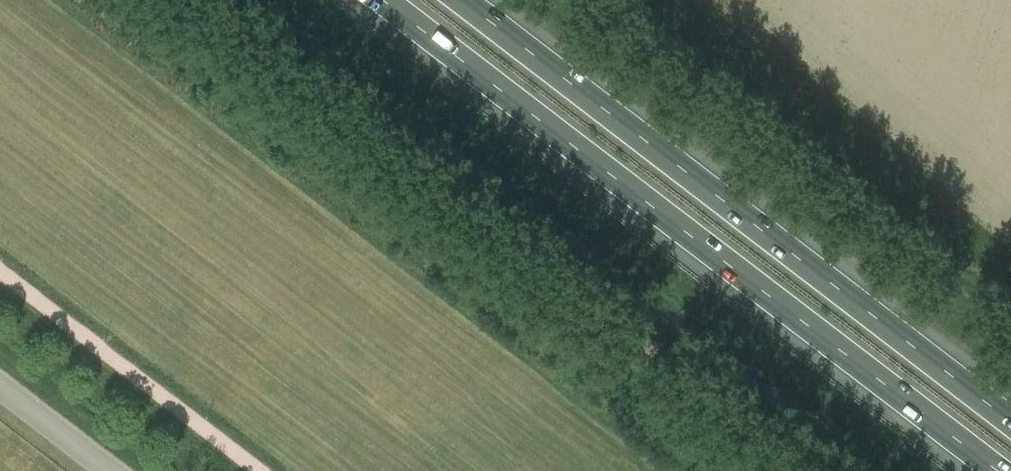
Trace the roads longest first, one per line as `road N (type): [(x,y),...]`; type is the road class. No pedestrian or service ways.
road 1 (motorway): [(379,0),(993,470)]
road 2 (motorway): [(1010,417),(466,0)]
road 3 (tertiary): [(0,391),(106,470)]

